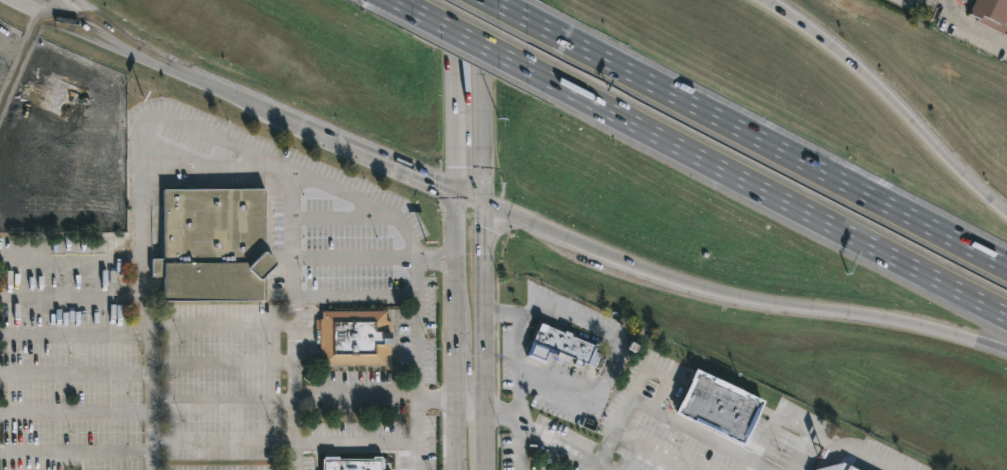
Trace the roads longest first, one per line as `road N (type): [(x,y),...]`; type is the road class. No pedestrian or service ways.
road 1 (motorway): [(482,202),(692,285),(928,325),(1006,350)]
road 2 (motorway): [(1006,266),(527,18)]
road 3 (motorway): [(527,68),(1006,316)]
road 4 (secondary): [(484,398),(483,27)]
road 5 (motorway): [(1006,215),(868,78),(765,0)]
road 6 (secondary): [(40,12),(289,122)]
road 7 (secondary): [(289,122),(482,202)]
road 8 (motorway): [(413,9),(527,68)]
road 9 (secondary): [(452,190),(452,316)]

